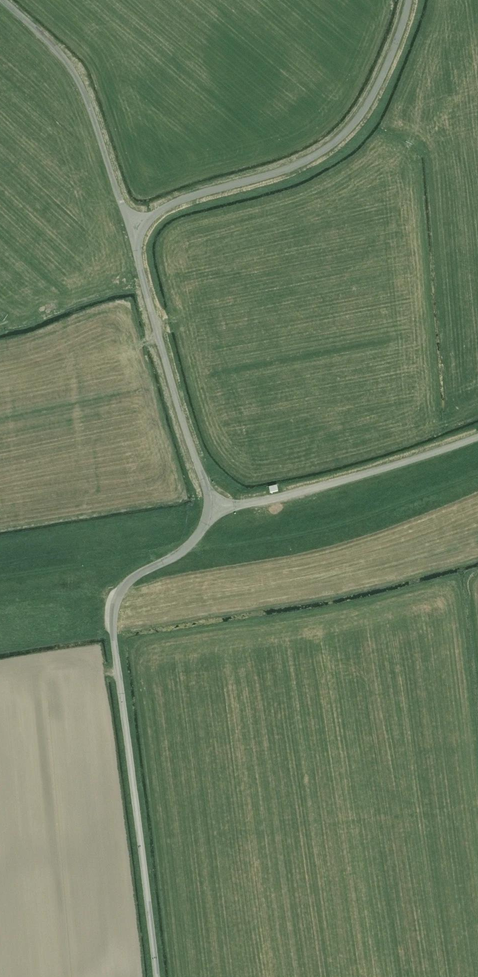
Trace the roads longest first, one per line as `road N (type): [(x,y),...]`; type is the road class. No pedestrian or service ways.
road 1 (unclassified): [(159,976),(113,611),(130,581),(193,543),(209,508)]
road 2 (unclassified): [(130,227),(170,205),(274,174),(328,148),(368,102),(404,0)]
road 3 (unclassified): [(209,508),(130,227)]
road 4 (unclassified): [(209,508),(308,490),(477,436)]
road 5 (unclassified): [(130,227),(79,80),(0,0)]

